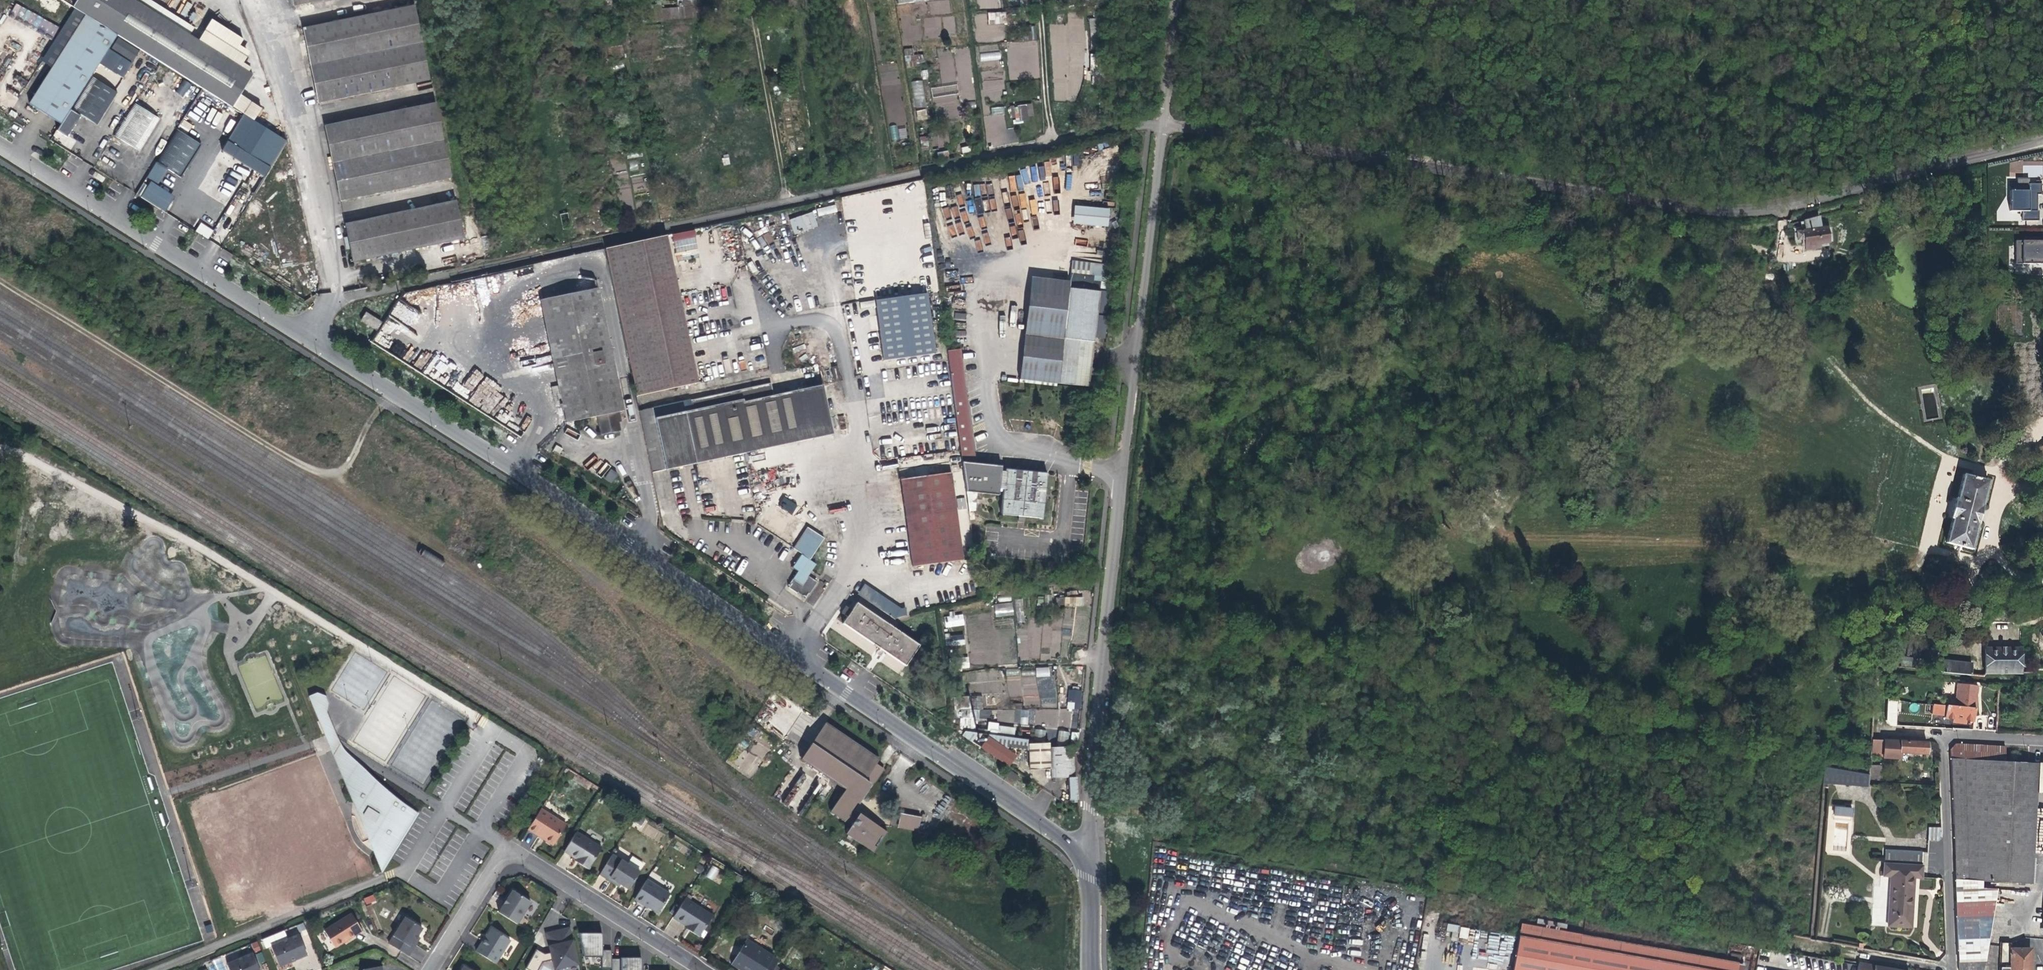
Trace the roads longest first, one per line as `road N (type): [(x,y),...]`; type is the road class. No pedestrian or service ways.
road 1 (unclassified): [(0,146),(534,480),(1089,865)]
road 2 (track): [(1161,123),(338,296)]
road 3 (track): [(395,393),(345,468),(321,472),(0,279)]
road 4 (unclassified): [(1118,505),(1161,123)]
road 5 (unclassified): [(1118,505),(1089,865)]
road 6 (residential): [(706,969),(502,843)]
road 7 (residential): [(1941,735),(1946,969)]
road 8 (residential): [(422,969),(502,843)]
road 9 (track): [(1175,0),(1161,123)]

